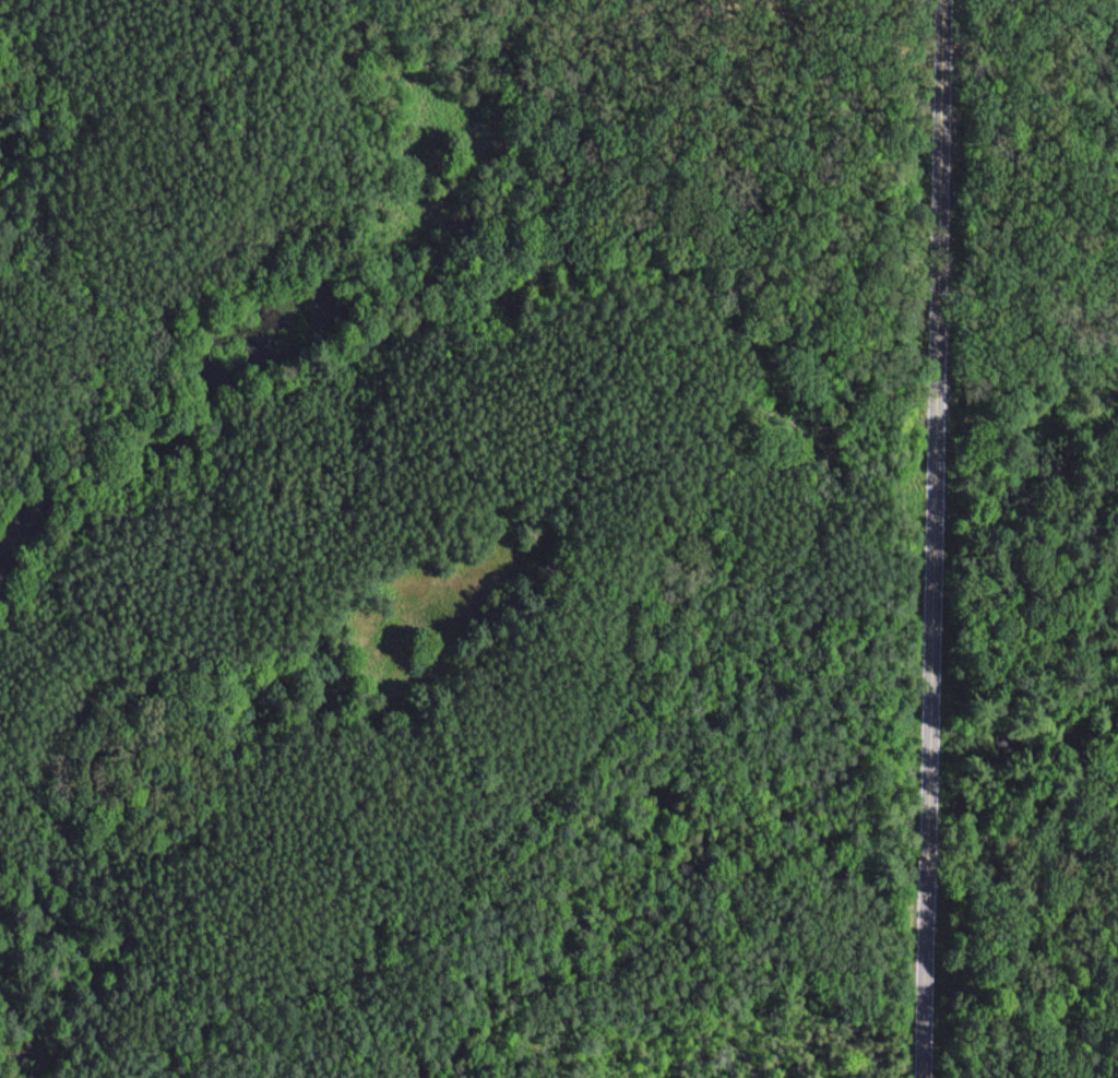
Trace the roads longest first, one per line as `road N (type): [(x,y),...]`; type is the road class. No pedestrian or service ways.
road 1 (tertiary): [(930,721),(939,0)]
road 2 (tertiary): [(926,1077),(929,793)]

